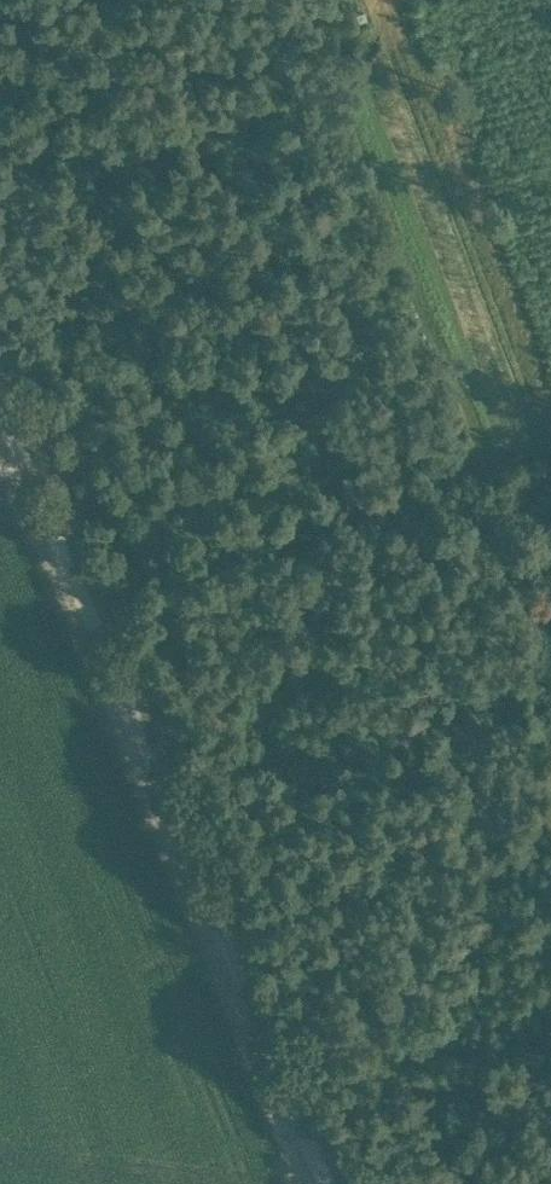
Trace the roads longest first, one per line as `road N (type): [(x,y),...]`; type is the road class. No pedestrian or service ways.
road 1 (track): [(0,440),(80,589),(330,1183)]
road 2 (track): [(550,423),(180,545),(80,589)]
road 3 (track): [(307,1134),(550,1058)]

